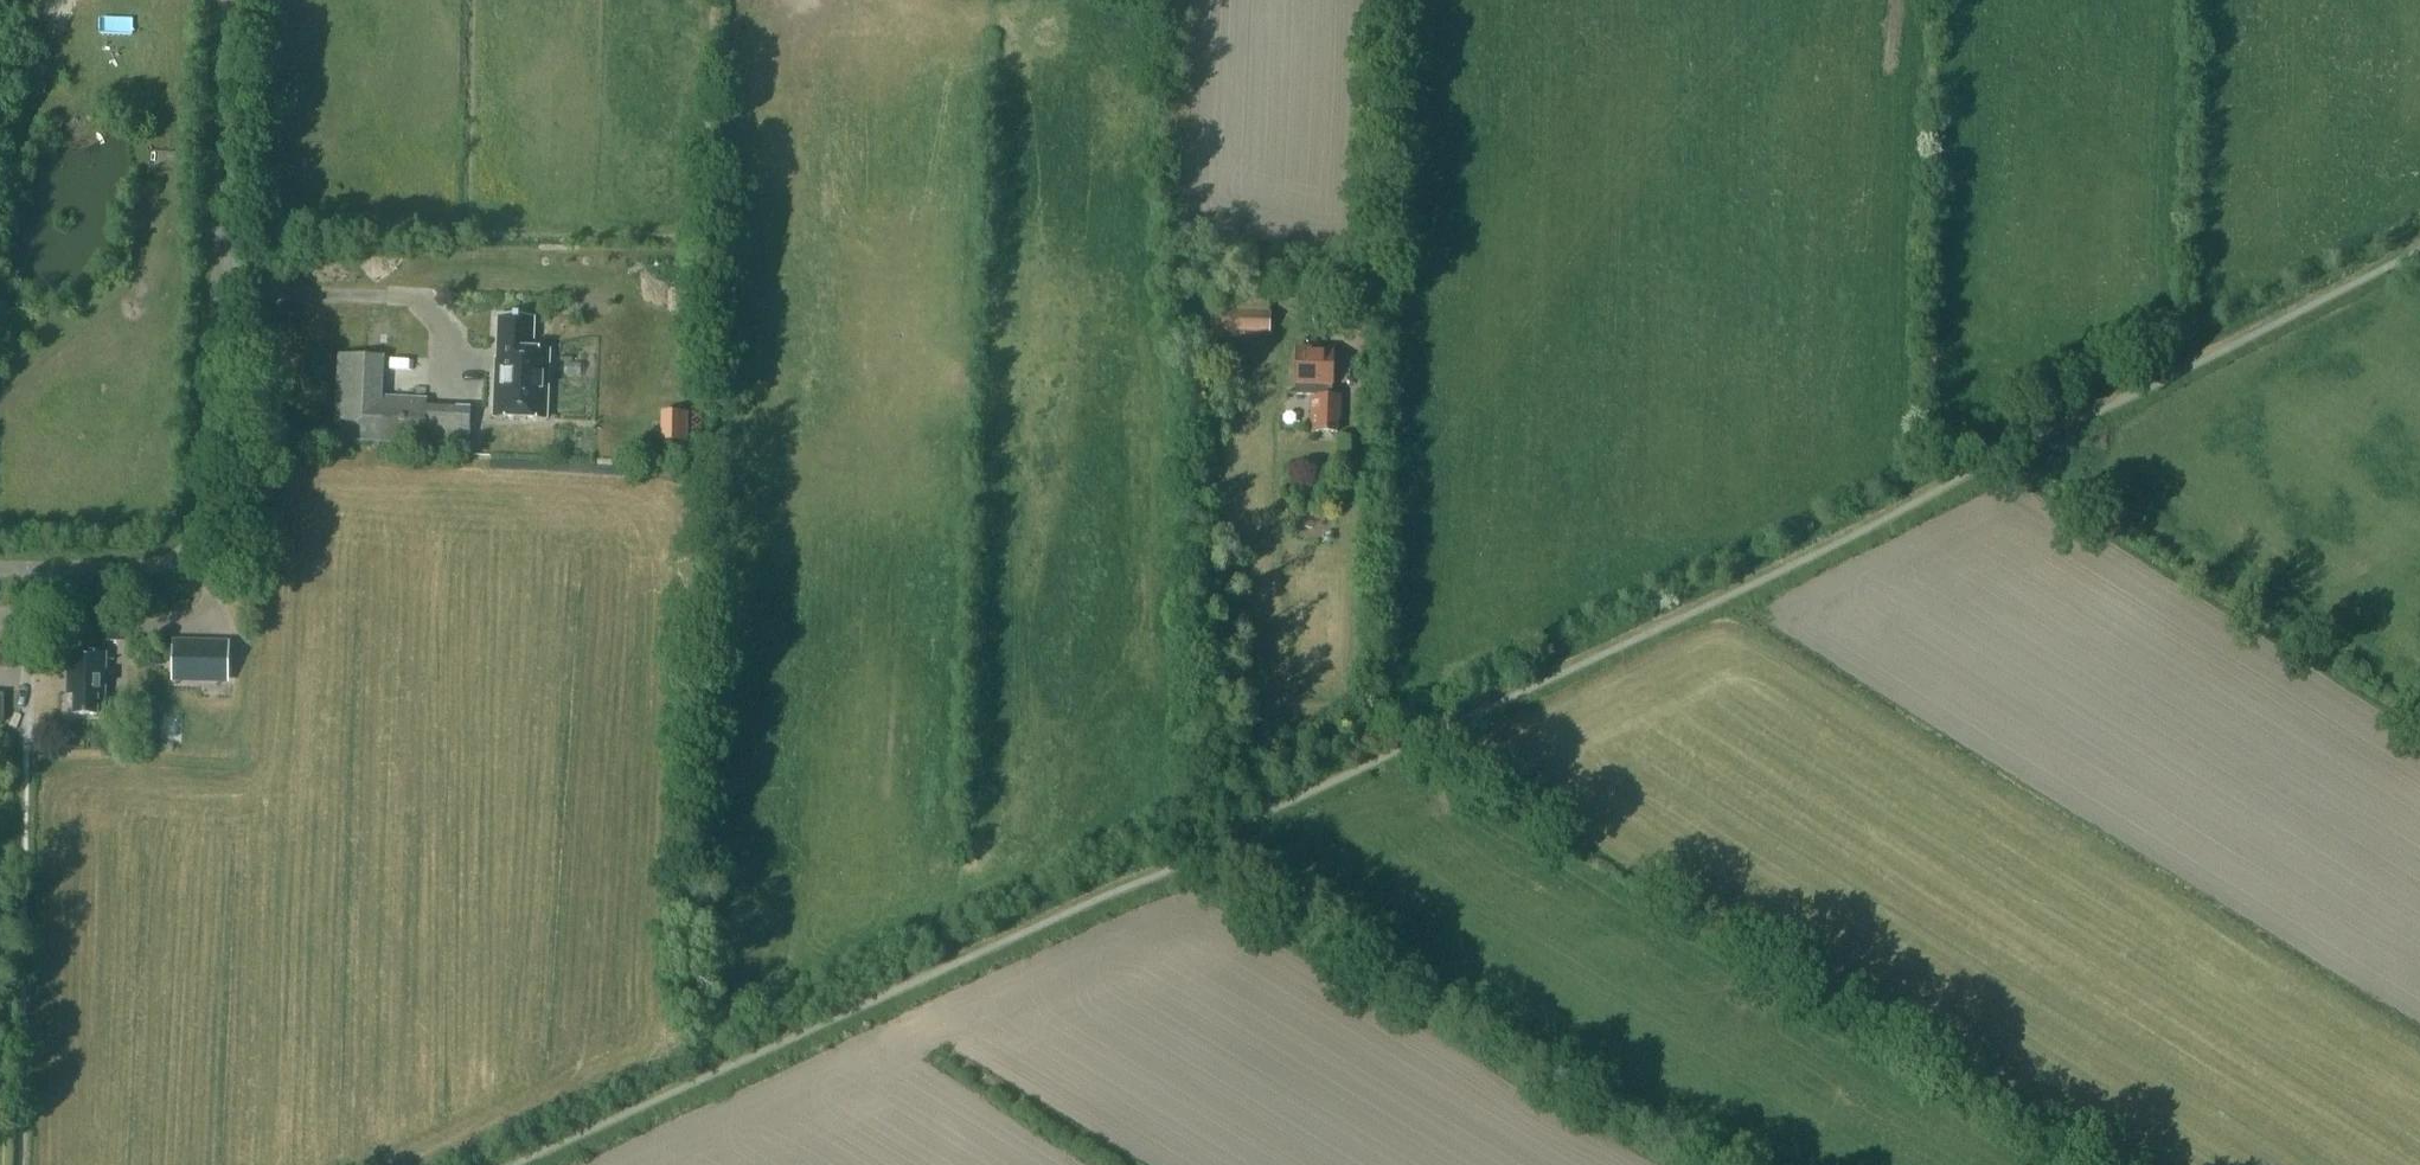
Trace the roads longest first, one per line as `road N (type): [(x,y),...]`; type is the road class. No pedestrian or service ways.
road 1 (unclassified): [(31,568),(177,557),(210,512),(227,0)]
road 2 (track): [(1377,264),(1386,0)]
road 3 (unclassified): [(26,743),(31,568)]

